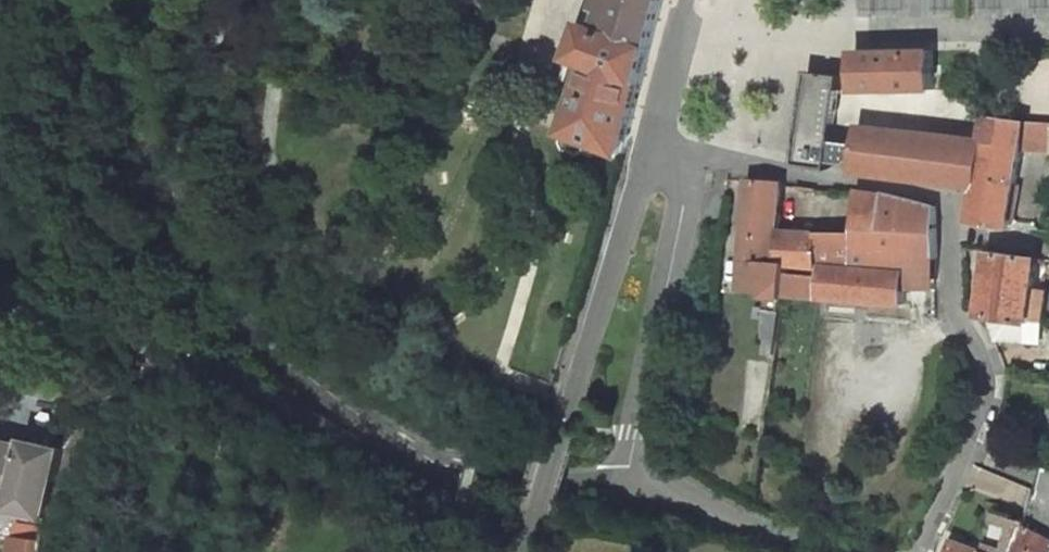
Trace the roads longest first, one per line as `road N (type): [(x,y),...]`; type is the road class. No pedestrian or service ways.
road 1 (residential): [(696,158),(957,201),(954,305),(987,372),(921,551)]
road 2 (unclassified): [(426,468),(319,393),(238,321),(187,253),(132,87),(75,0)]
road 3 (unclassified): [(426,468),(381,468),(206,373),(163,369),(89,437),(64,483),(56,551)]
road 4 (unclassified): [(648,149),(532,532)]
road 5 (unclassified): [(621,483),(696,158)]
road 6 (unclassified): [(837,551),(663,489),(621,483)]
road 7 (unclassified): [(621,483),(426,468)]
road 8 (unclassified): [(685,0),(648,149)]

